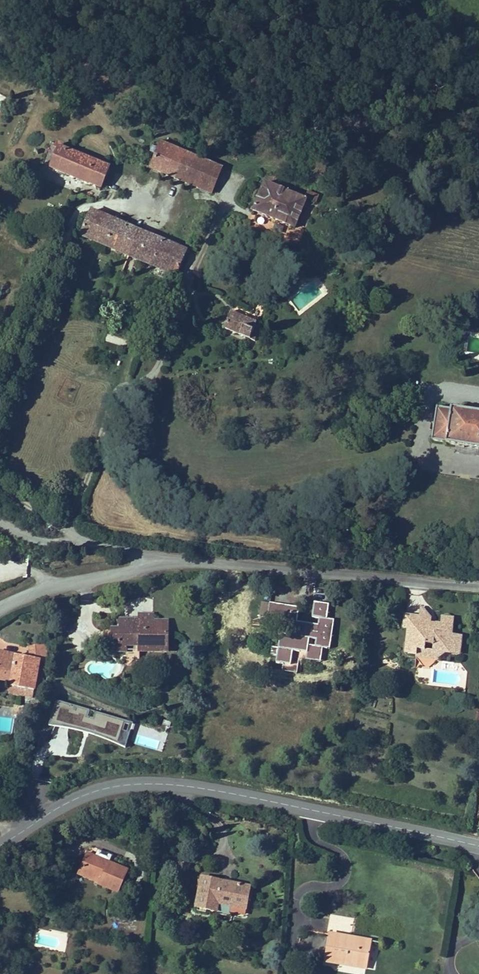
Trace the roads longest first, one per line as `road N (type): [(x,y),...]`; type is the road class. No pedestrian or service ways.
road 1 (tertiary): [(0,845),(81,796),(151,784),(478,846)]
road 2 (residential): [(0,608),(55,585),(183,561),(478,586)]

